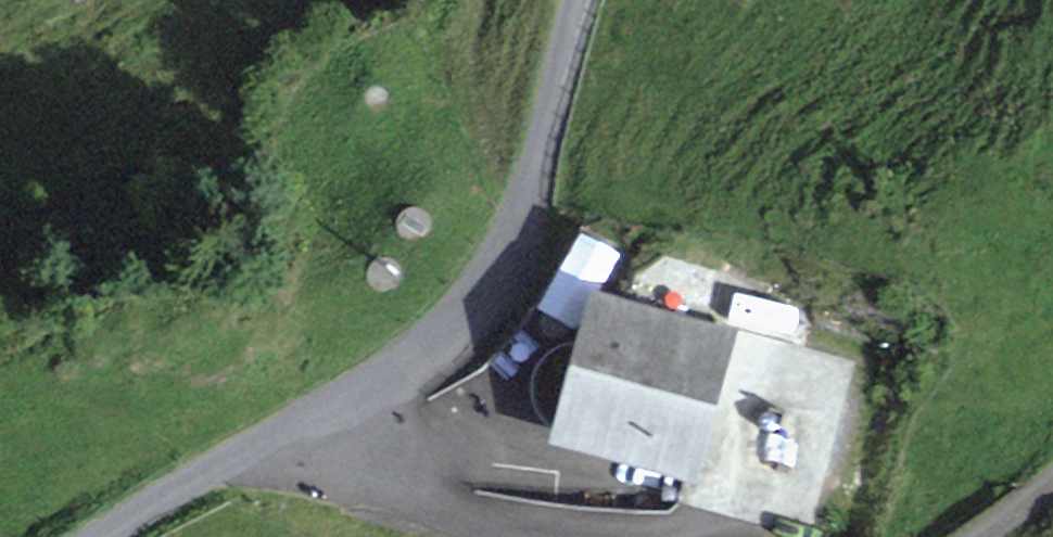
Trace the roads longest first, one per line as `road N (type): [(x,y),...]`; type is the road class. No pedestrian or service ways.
road 1 (tertiary): [(104,536),(411,354),(478,289),(508,242),(577,0)]
road 2 (track): [(284,432),(504,536)]

